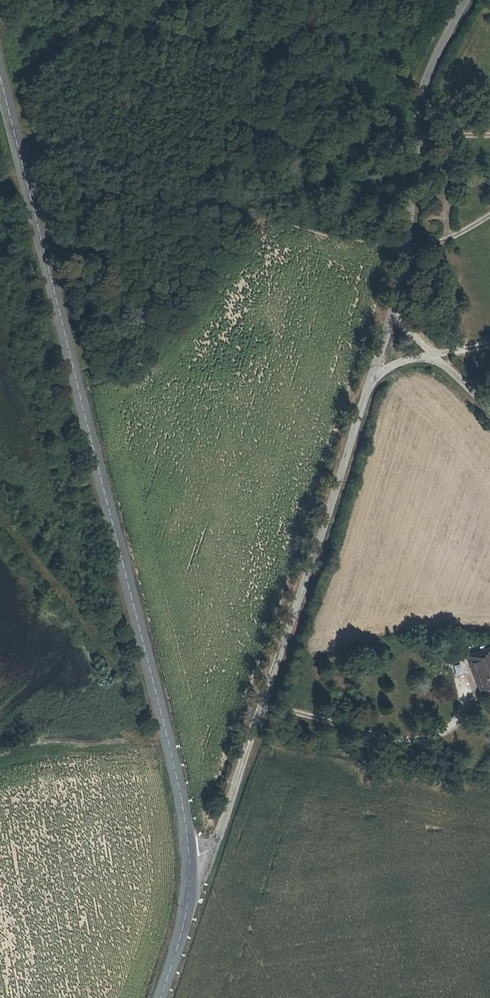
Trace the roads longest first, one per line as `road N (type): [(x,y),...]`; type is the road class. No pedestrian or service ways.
road 1 (secondary): [(192,898),(191,864),(0,79)]
road 2 (unclassified): [(192,898),(373,380)]
road 3 (unclassified): [(373,380),(409,253),(426,82),(467,0)]
road 4 (track): [(394,314),(489,415)]

